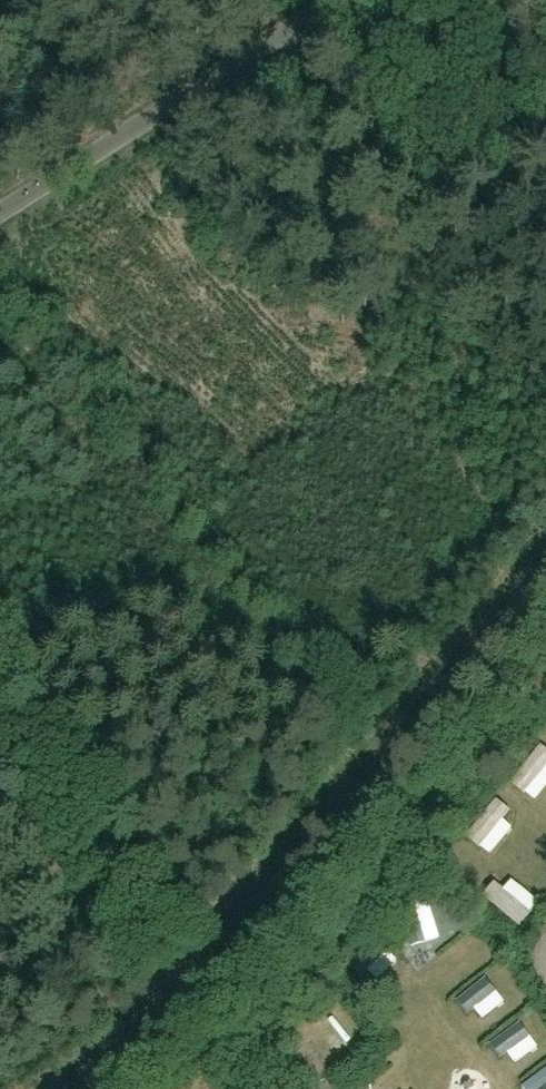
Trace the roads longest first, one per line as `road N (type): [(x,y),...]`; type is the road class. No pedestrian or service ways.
road 1 (unclassified): [(0,213),(338,0)]

